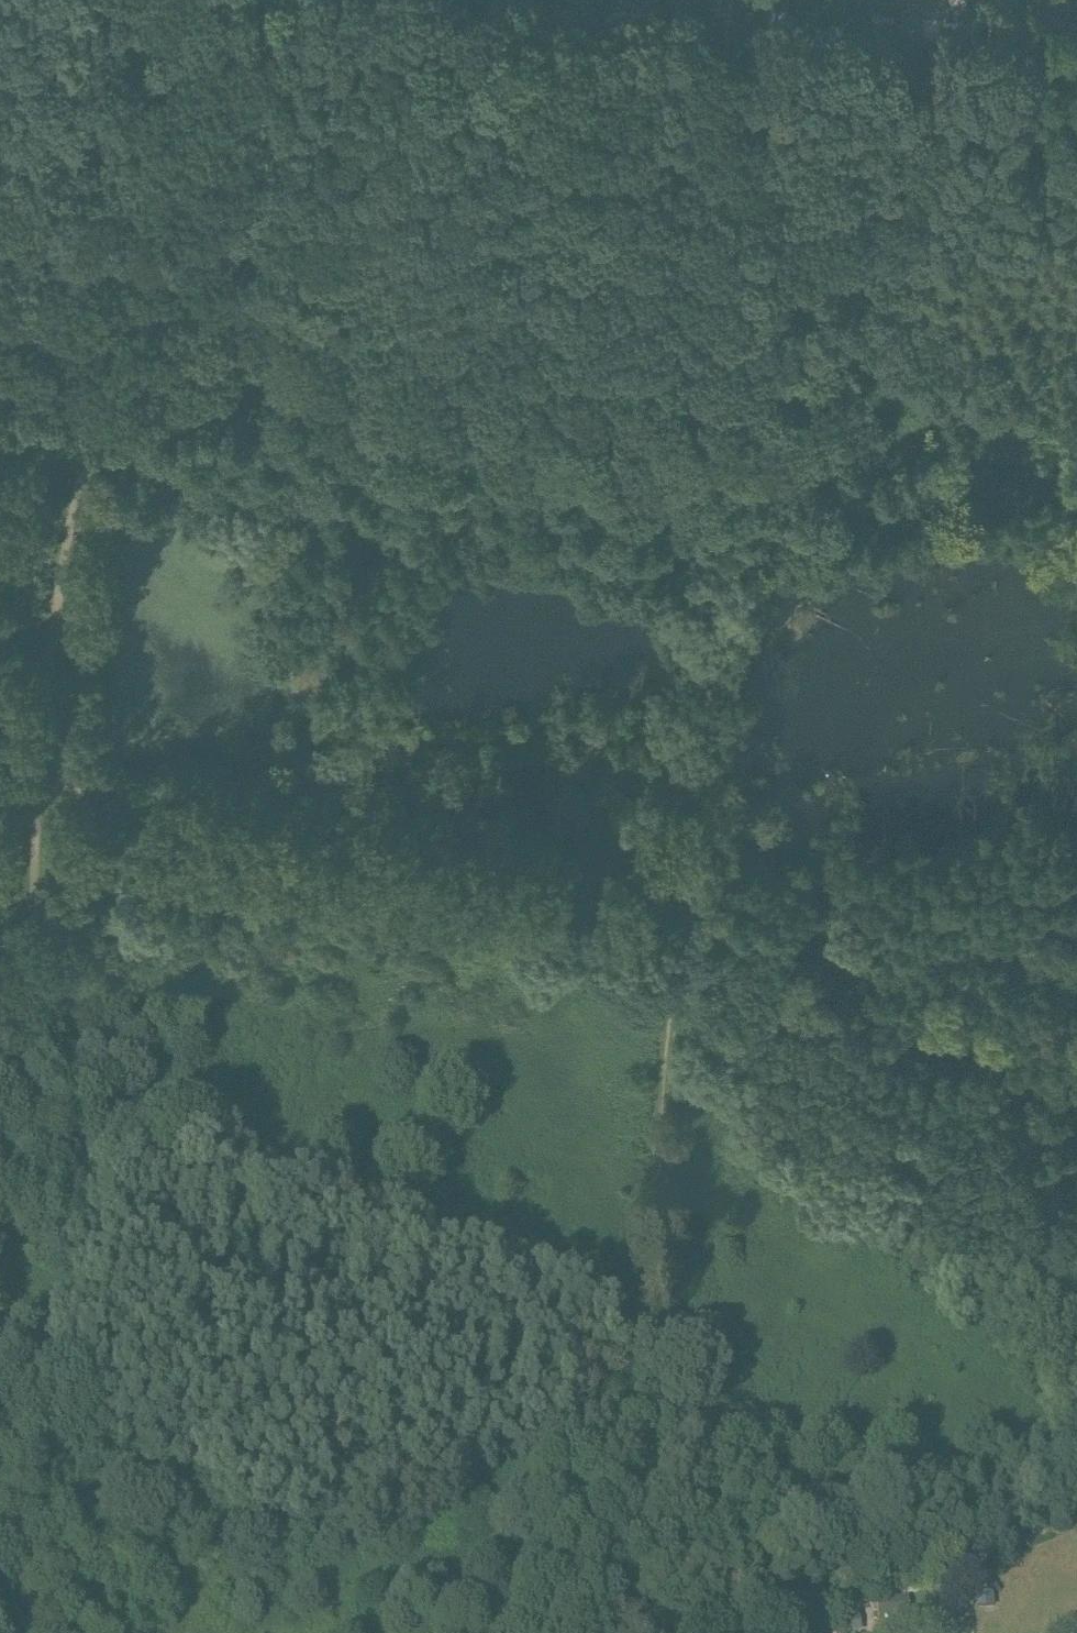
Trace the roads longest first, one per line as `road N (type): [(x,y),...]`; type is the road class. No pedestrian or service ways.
road 1 (track): [(58,235),(409,318),(872,337),(989,362),(1076,393)]

